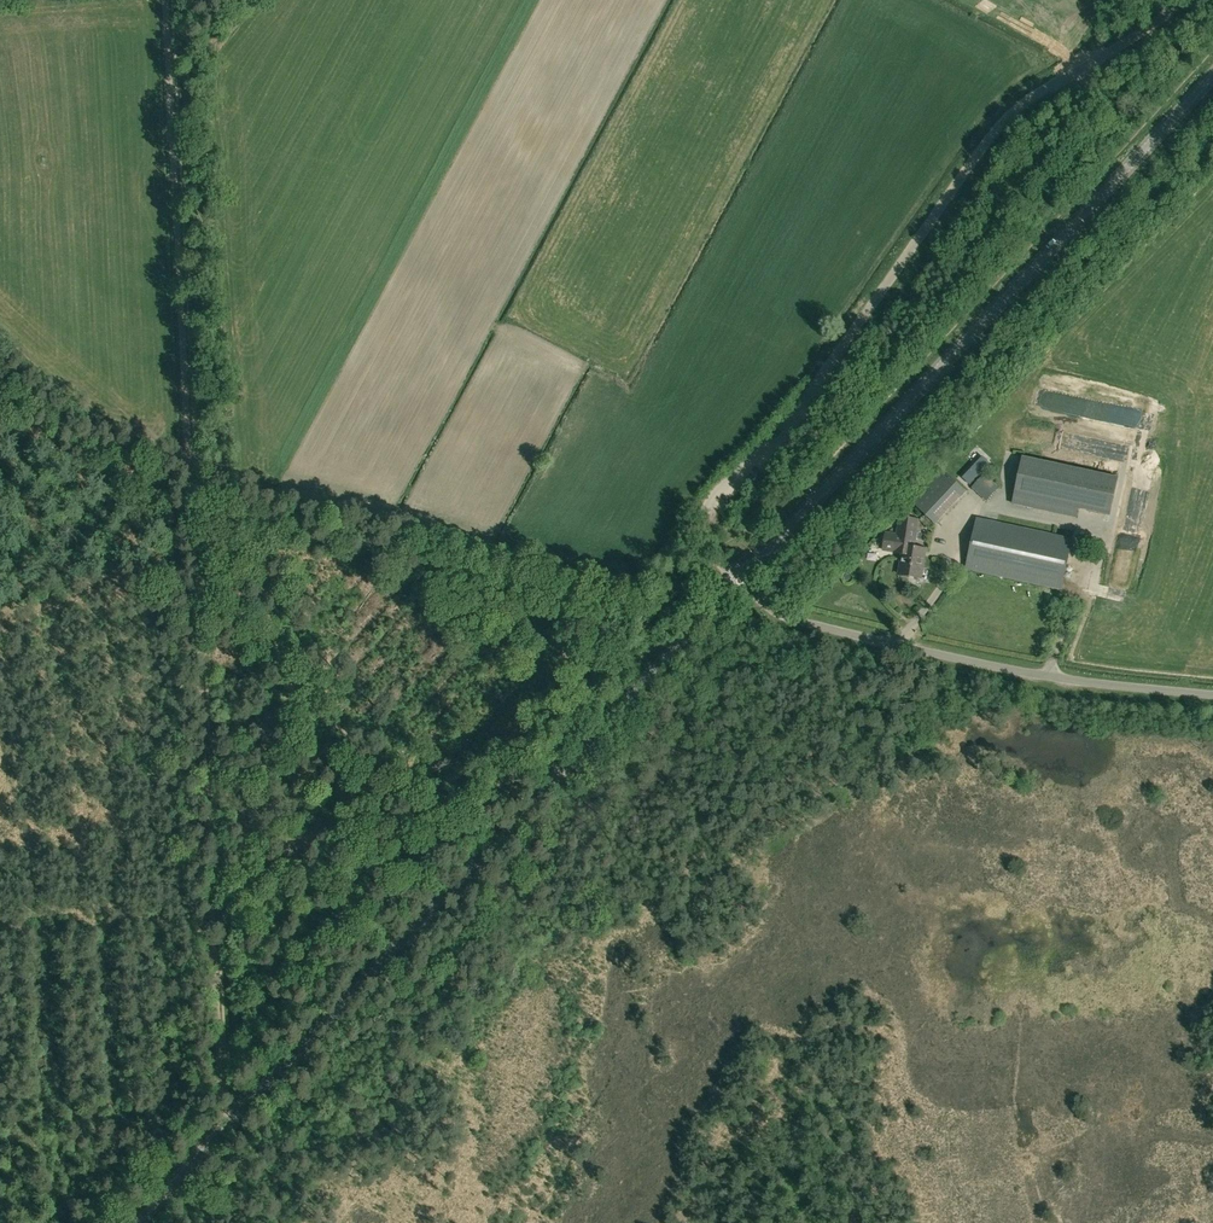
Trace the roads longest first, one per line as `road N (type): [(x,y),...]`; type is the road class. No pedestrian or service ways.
road 1 (tertiary): [(135,1222),(740,582)]
road 2 (unclassified): [(740,582),(705,533),(711,499),(795,415),(960,182),(1027,101),(1187,0)]
road 3 (tertiary): [(740,582),(1212,75)]
road 4 (track): [(188,427),(224,1102)]
road 5 (unclassified): [(1212,696),(1049,678),(898,647),(778,615),(740,582)]
road 6 (track): [(166,0),(188,427)]

